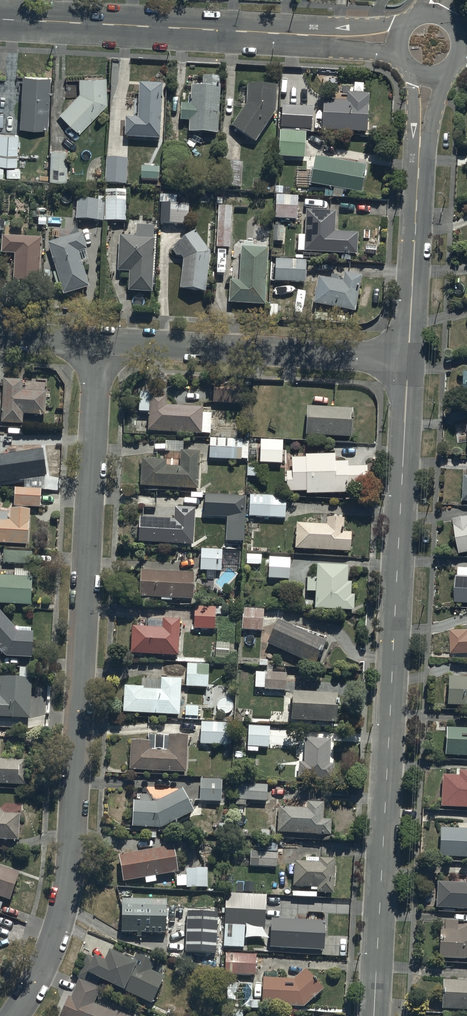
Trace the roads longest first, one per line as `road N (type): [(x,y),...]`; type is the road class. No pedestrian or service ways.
road 1 (residential): [(99,341),(63,904),(48,955),(14,1015)]
road 2 (residential): [(409,358),(375,1015)]
road 3 (residential): [(0,19),(392,39)]
road 4 (residential): [(99,341),(409,358)]
road 5 (residential): [(425,81),(409,358)]

